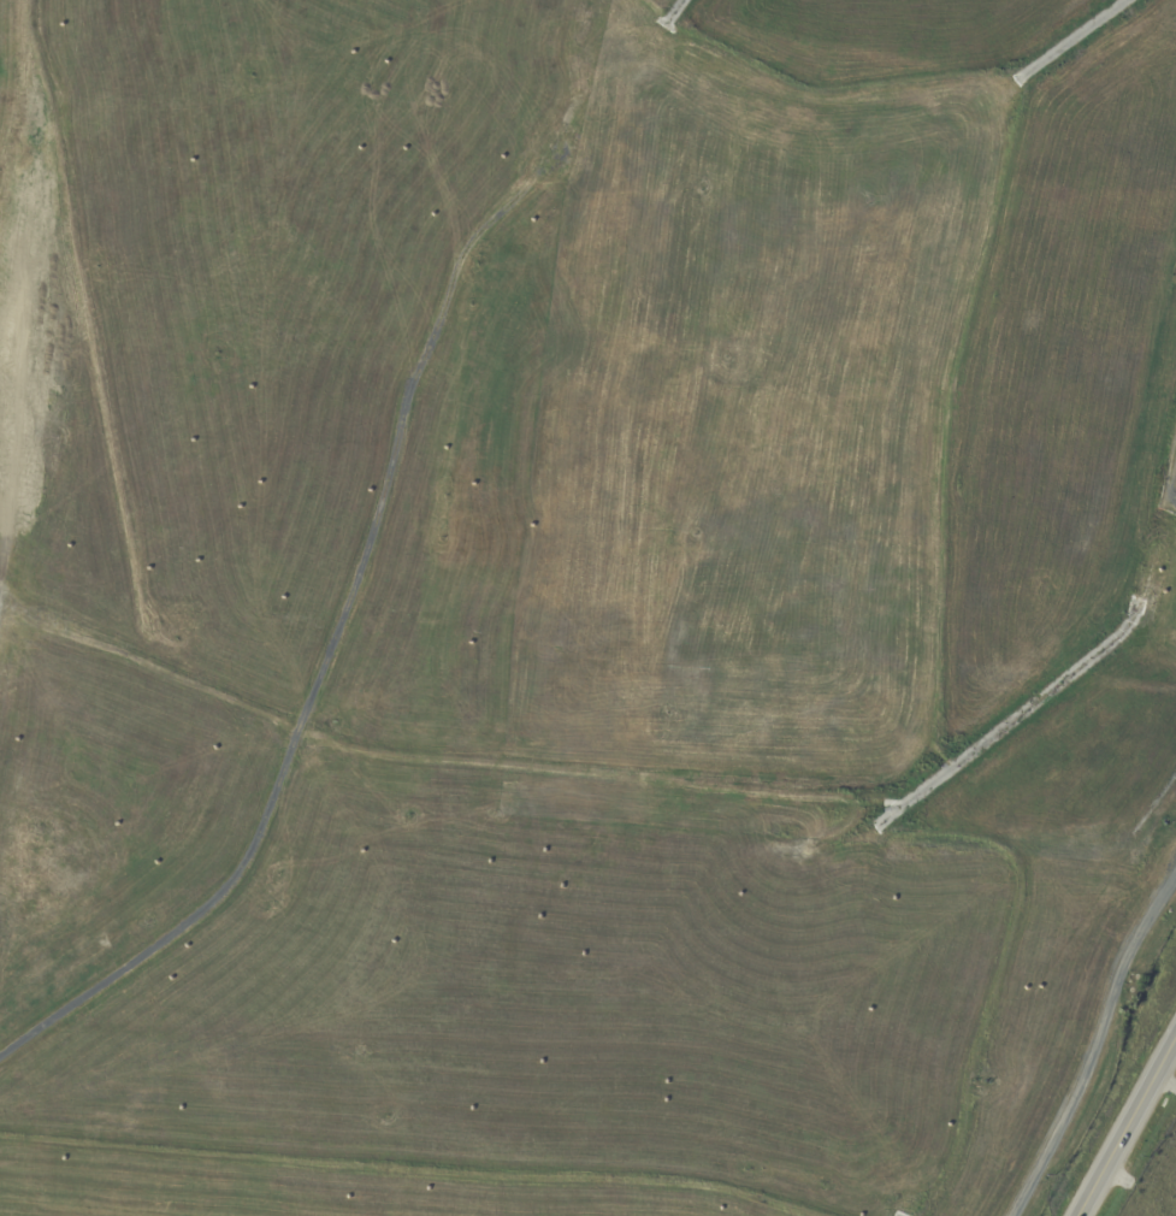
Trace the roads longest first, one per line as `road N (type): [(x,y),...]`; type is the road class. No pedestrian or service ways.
road 1 (secondary): [(1175,1043),(1080,1215)]

